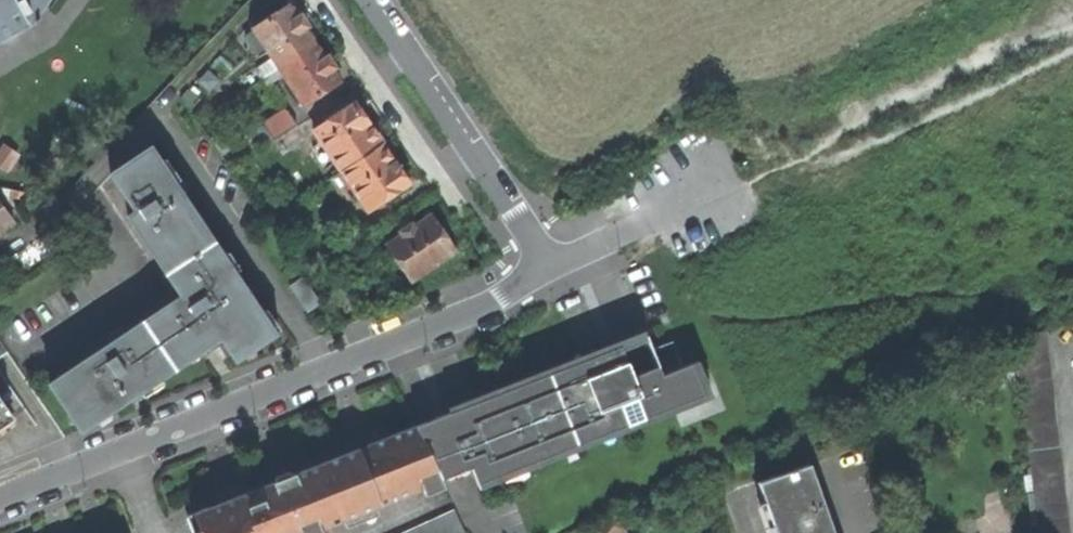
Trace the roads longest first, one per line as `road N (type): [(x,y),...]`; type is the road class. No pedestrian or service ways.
road 1 (residential): [(0,496),(468,315),(549,272),(705,167)]

